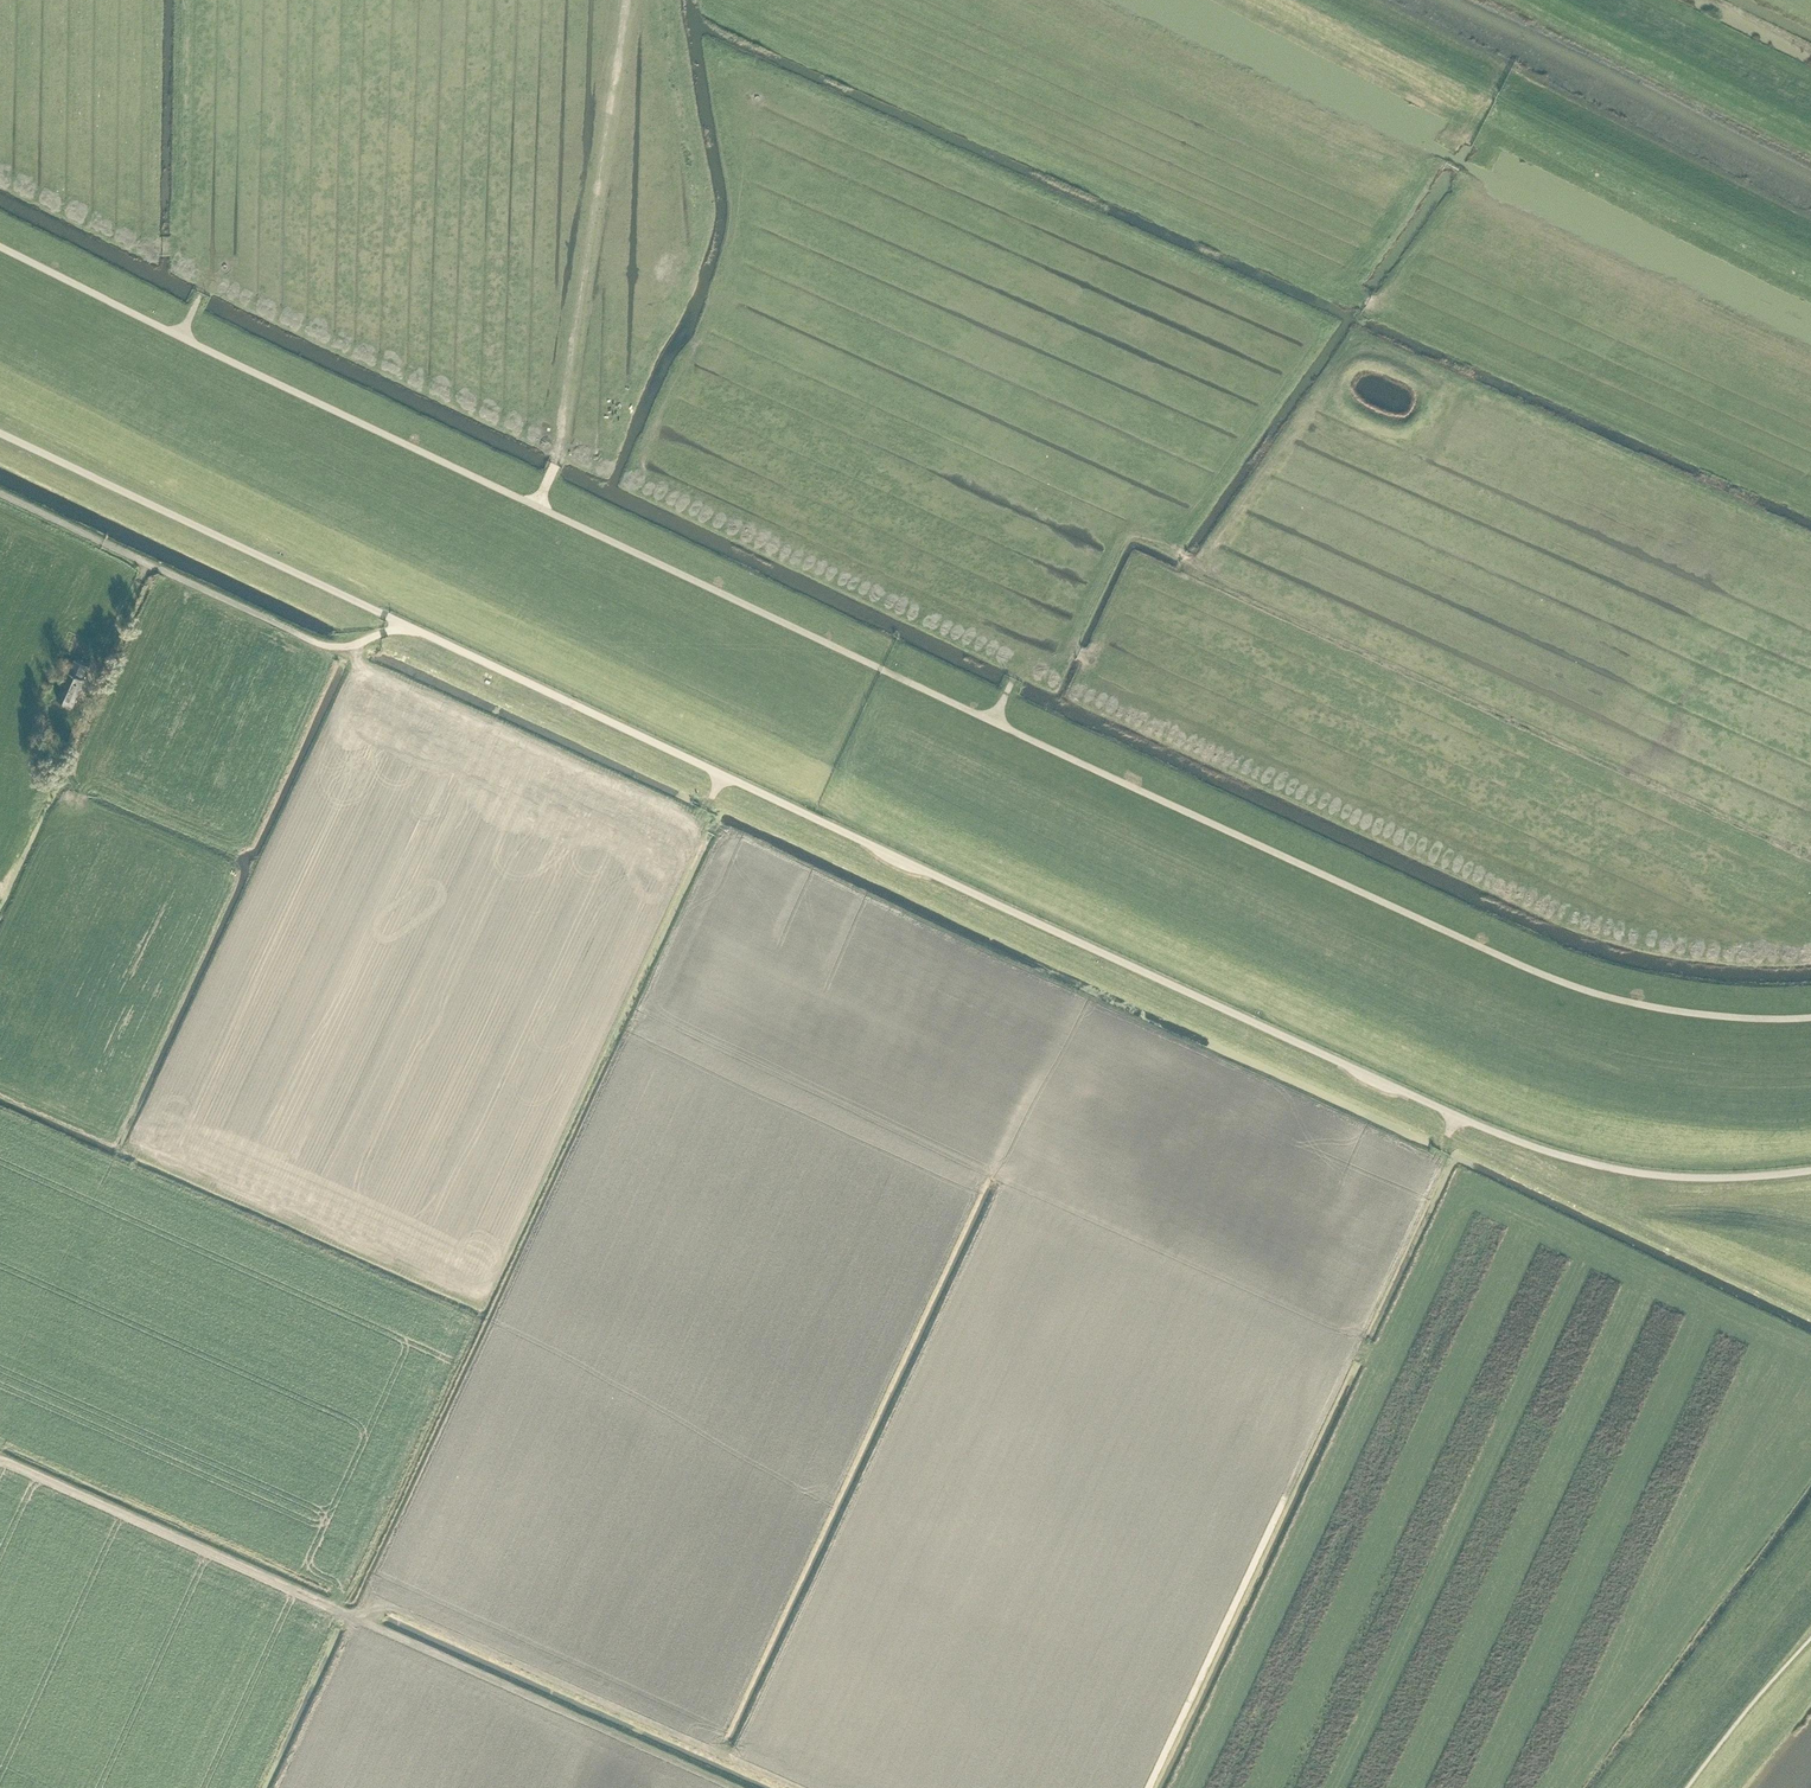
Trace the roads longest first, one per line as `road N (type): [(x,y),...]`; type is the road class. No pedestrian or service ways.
road 1 (unclassified): [(0,432),(1531,1148),(1625,1171),(1696,1177),(1810,1169)]
road 2 (track): [(1144,1787),(1459,1112)]
road 3 (track): [(536,506),(559,460),(625,0)]

